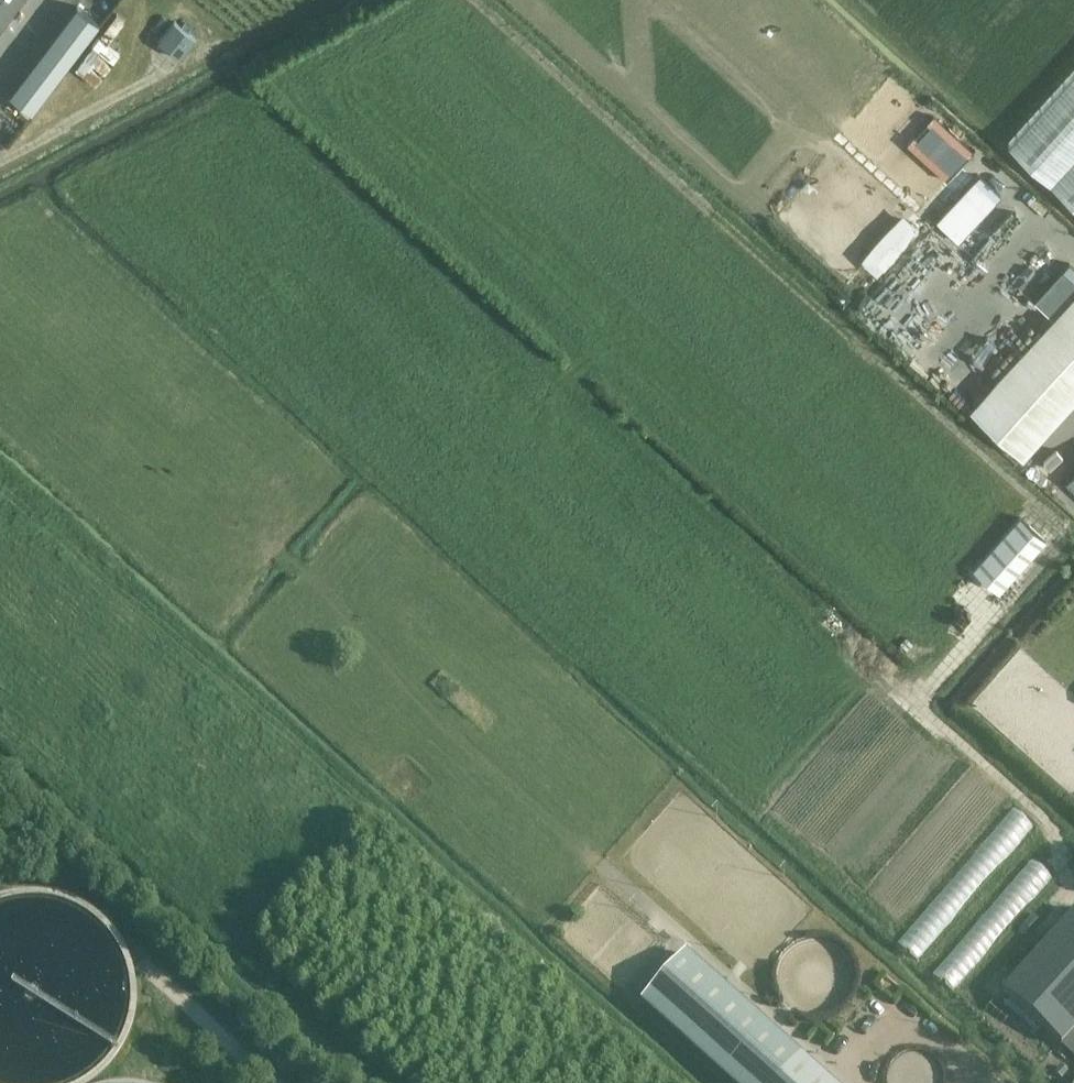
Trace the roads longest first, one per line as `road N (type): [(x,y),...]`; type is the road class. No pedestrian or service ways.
road 1 (track): [(345,782),(676,1082)]

